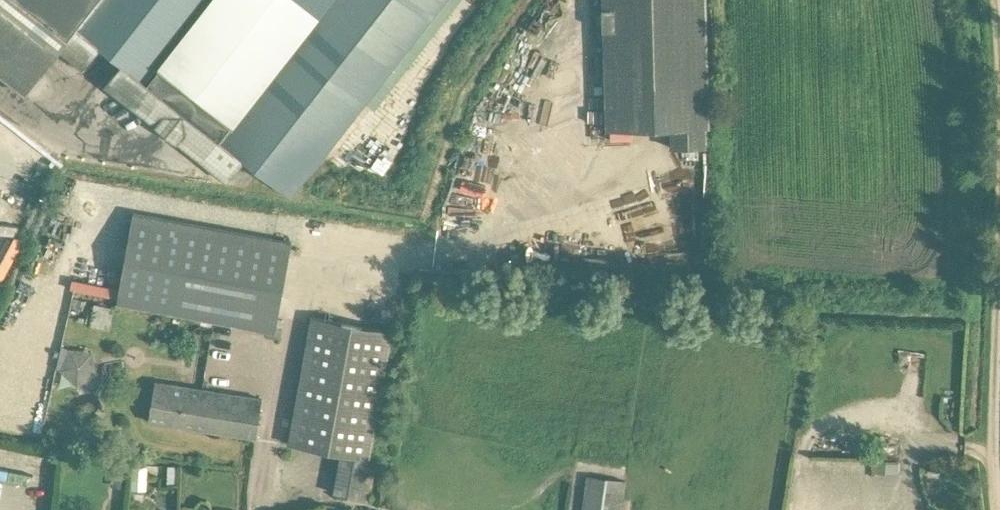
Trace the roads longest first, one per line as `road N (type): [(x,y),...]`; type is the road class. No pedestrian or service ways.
road 1 (unclassified): [(993,509),(995,0)]

